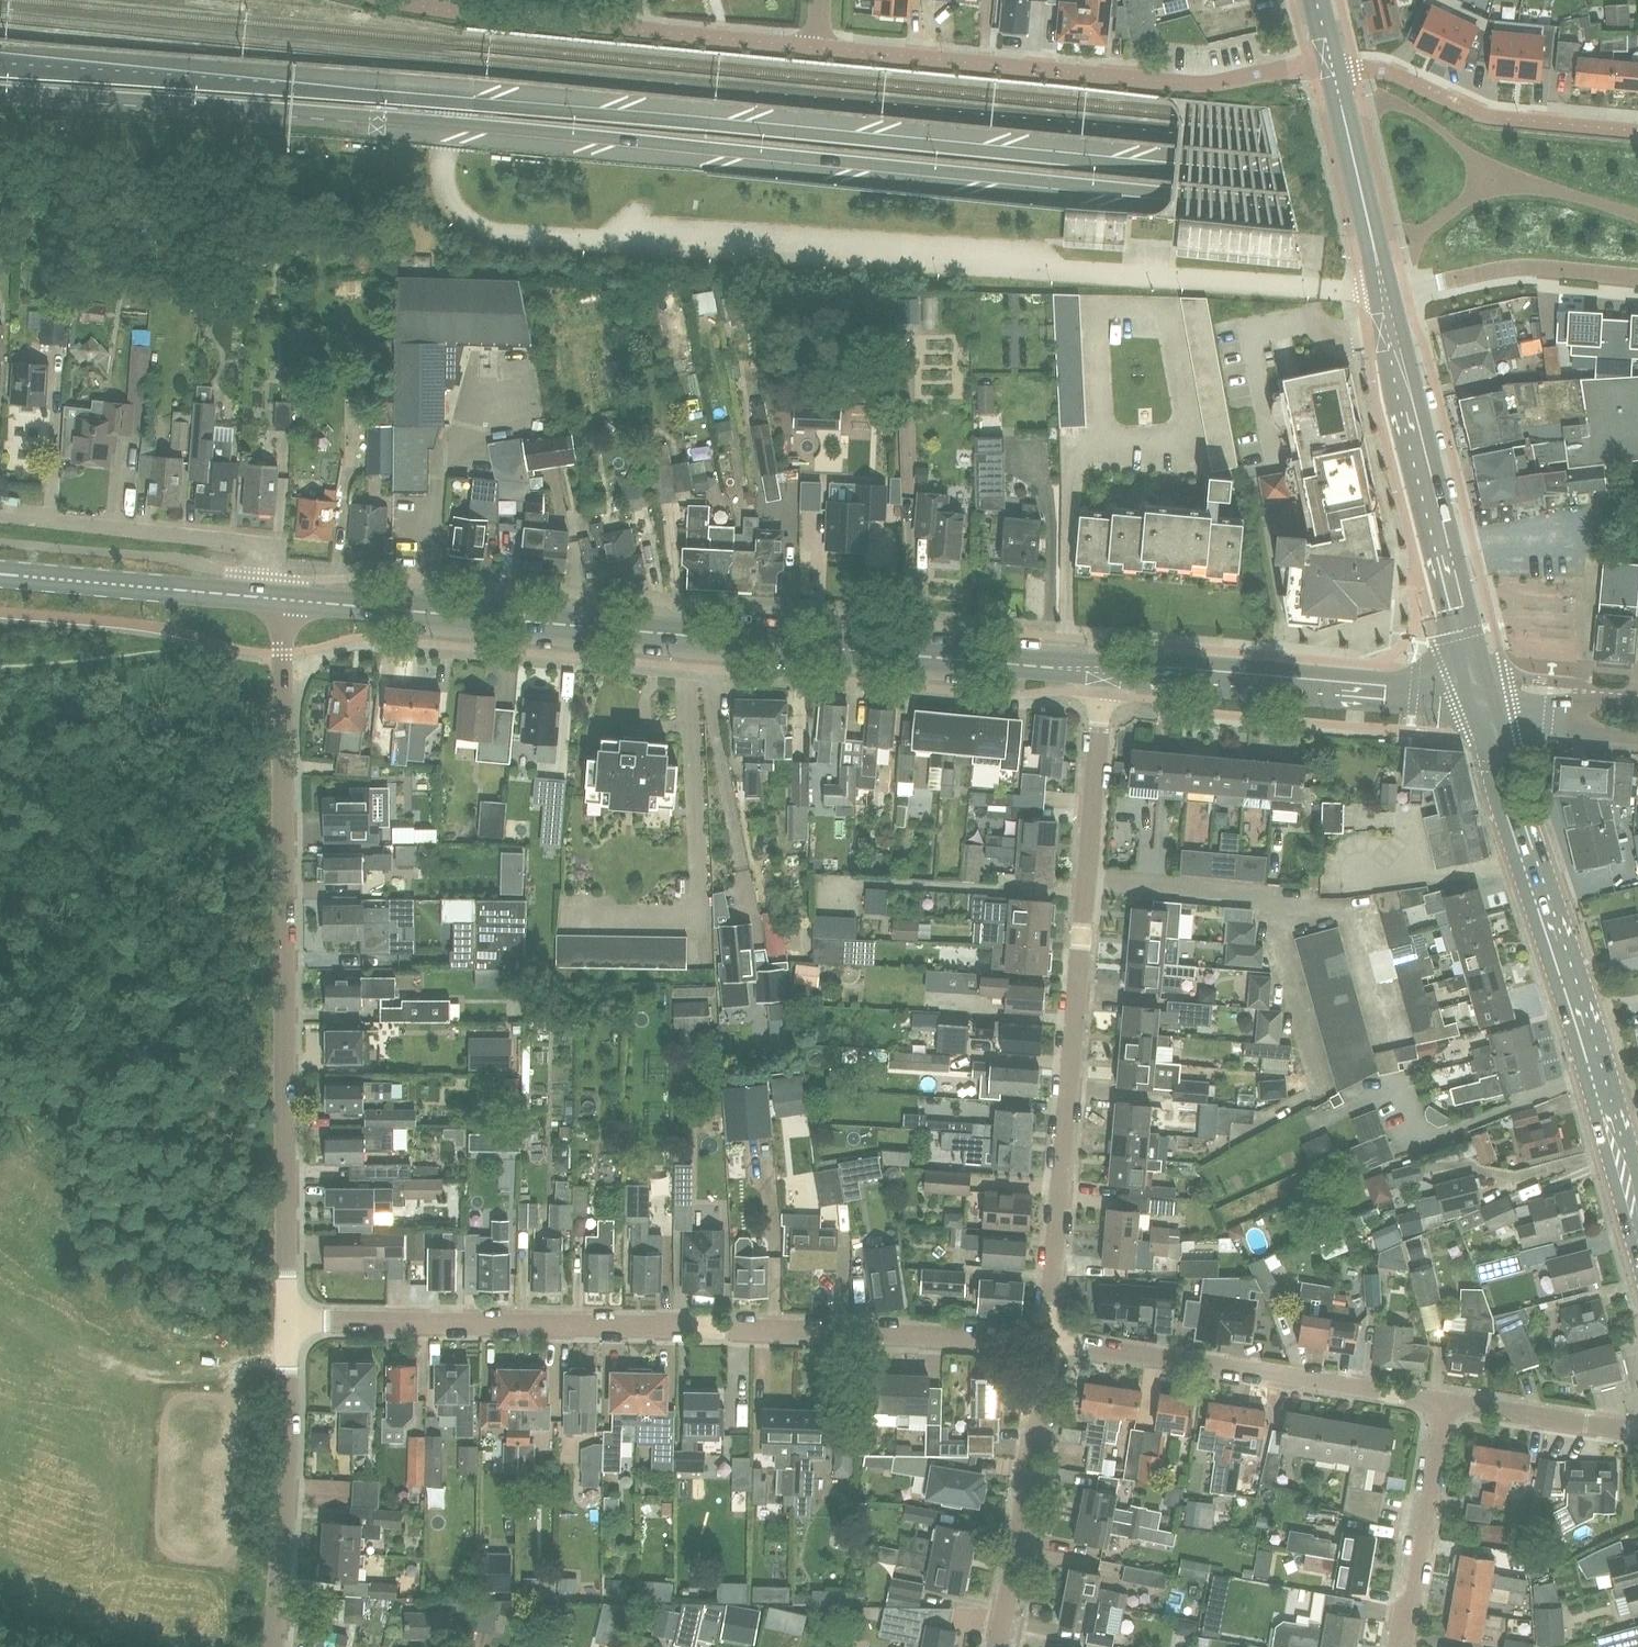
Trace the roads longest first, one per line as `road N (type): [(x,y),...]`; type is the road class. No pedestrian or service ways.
road 1 (primary): [(1637,213),(0,63)]
road 2 (primary): [(0,93),(804,158),(1637,240)]
road 3 (tertiary): [(1100,669),(285,600)]
road 4 (residential): [(1050,1342),(292,1317)]
road 5 (residential): [(1050,1342),(1100,669)]
road 6 (residential): [(292,1317),(285,653)]
road 7 (secondary): [(1637,1232),(1597,1073),(1479,702)]
road 8 (residential): [(1334,64),(1190,87),(819,49)]
road 9 (residential): [(1050,1342),(1444,1404)]
road 10 (track): [(0,142),(384,178)]
road 11 (tertiary): [(1100,669),(1479,702)]
road 12 (secondary): [(1392,320),(1469,669)]
road 13 (residential): [(272,1646),(290,1480),(292,1317)]
road 14 (residential): [(285,600),(285,578),(257,549),(0,515)]
road 15 (residential): [(1637,131),(1492,116),(1399,76),(1334,64)]
road 16 (residential): [(994,1646),(1050,1342)]
road 17 (track): [(291,1361),(139,1371),(0,1312)]
road 18 (tertiary): [(285,600),(0,574)]
road 19 (residential): [(1637,277),(1516,268),(1386,295)]
road 20 (residential): [(1444,1404),(1399,1646)]
road 21 (unclassified): [(642,31),(402,0)]
road 22 (secondary): [(1386,295),(1334,64)]
road 23 (residential): [(1637,1430),(1444,1404)]
road 24 (residential): [(819,49),(642,31)]
road 25 (residential): [(1517,704),(1567,729),(1637,736)]
road 26 (residential): [(1637,701),(1517,704)]

